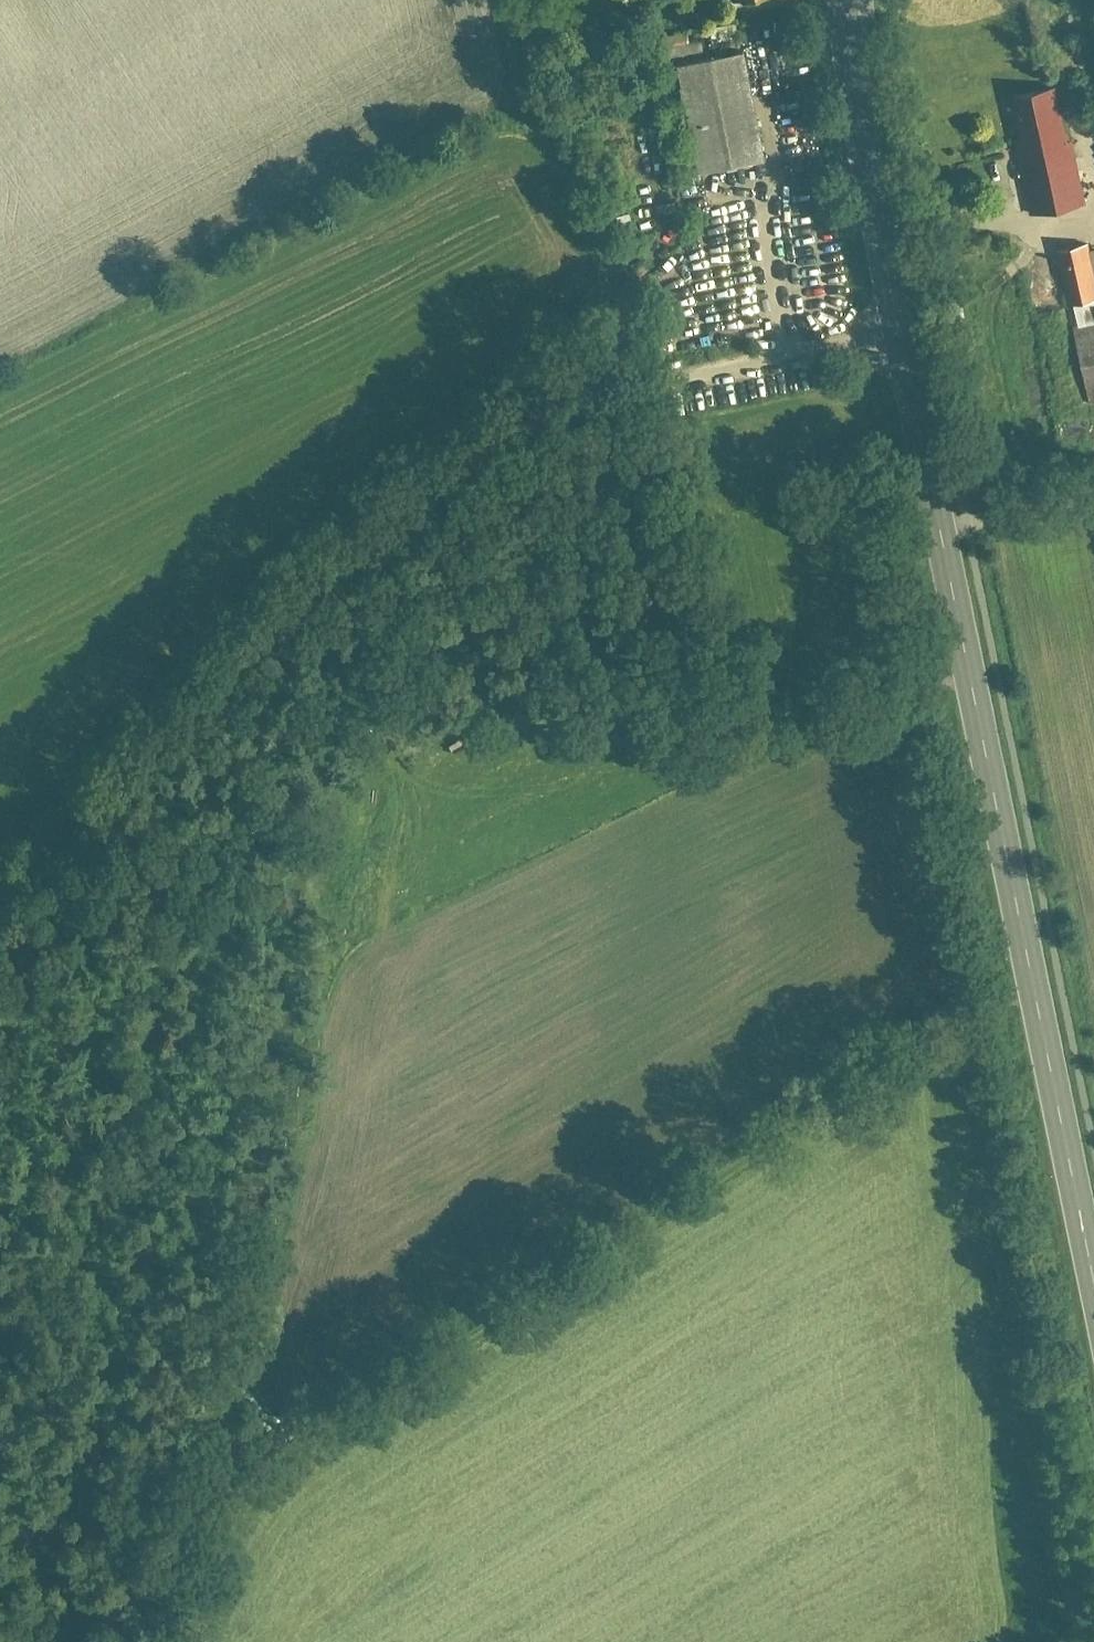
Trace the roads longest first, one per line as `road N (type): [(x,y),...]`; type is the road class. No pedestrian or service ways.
road 1 (primary): [(1093,1279),(905,377),(846,0)]
road 2 (track): [(929,332),(682,384),(575,396),(529,412),(403,516),(160,752),(0,880)]

